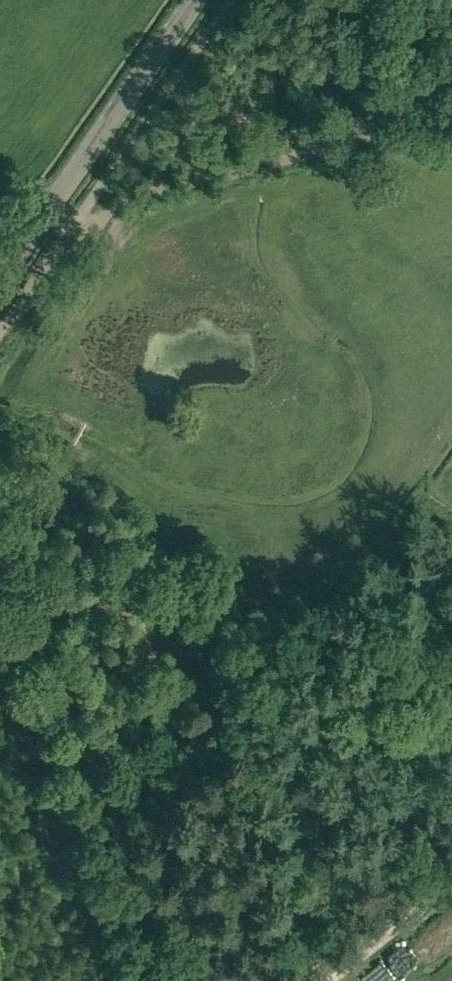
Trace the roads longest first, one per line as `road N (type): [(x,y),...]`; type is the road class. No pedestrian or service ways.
road 1 (track): [(16,578),(194,980)]
road 2 (track): [(49,214),(91,229),(123,198),(451,113)]
road 3 (tertiary): [(0,284),(199,0)]
road 4 (track): [(329,980),(451,885)]

